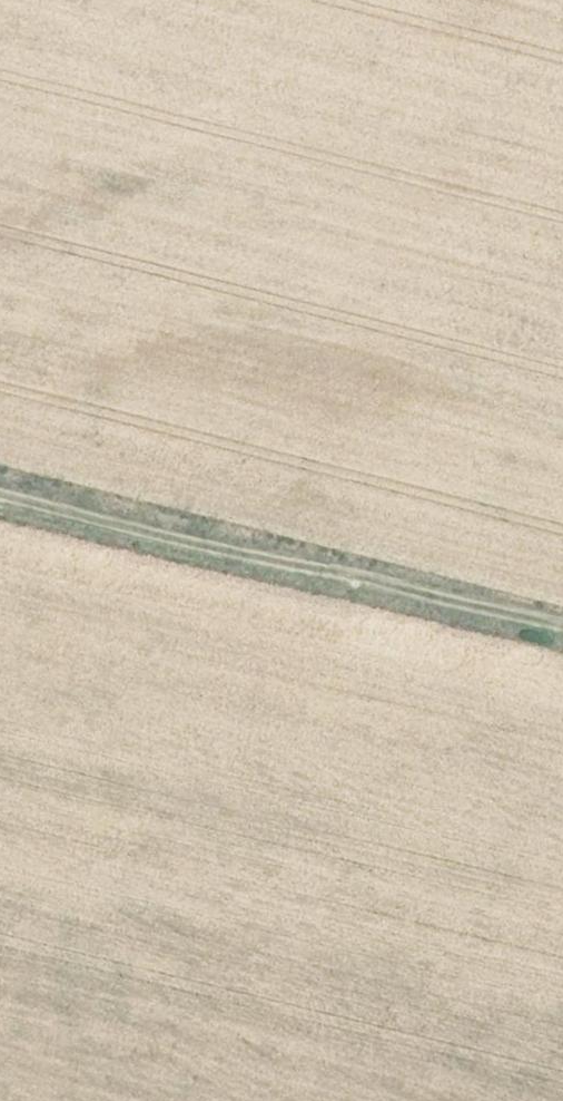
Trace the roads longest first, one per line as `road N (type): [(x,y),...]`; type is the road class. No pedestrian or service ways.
road 1 (track): [(0,491),(562,628)]

